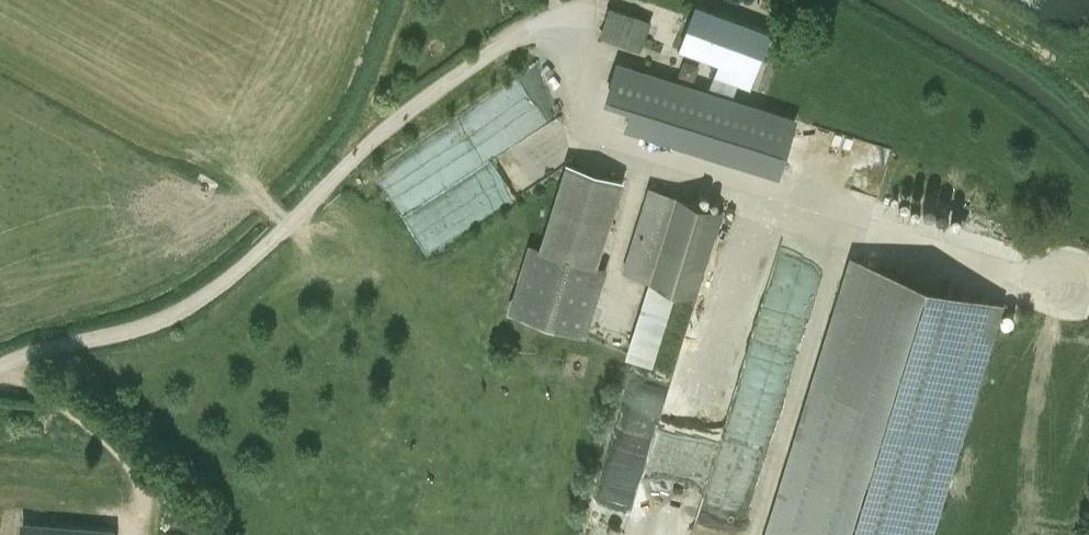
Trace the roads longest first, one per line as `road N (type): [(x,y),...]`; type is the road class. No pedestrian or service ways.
road 1 (unclassified): [(0,369),(83,336),(181,315),(235,279),(319,196),(499,51),(572,14)]

